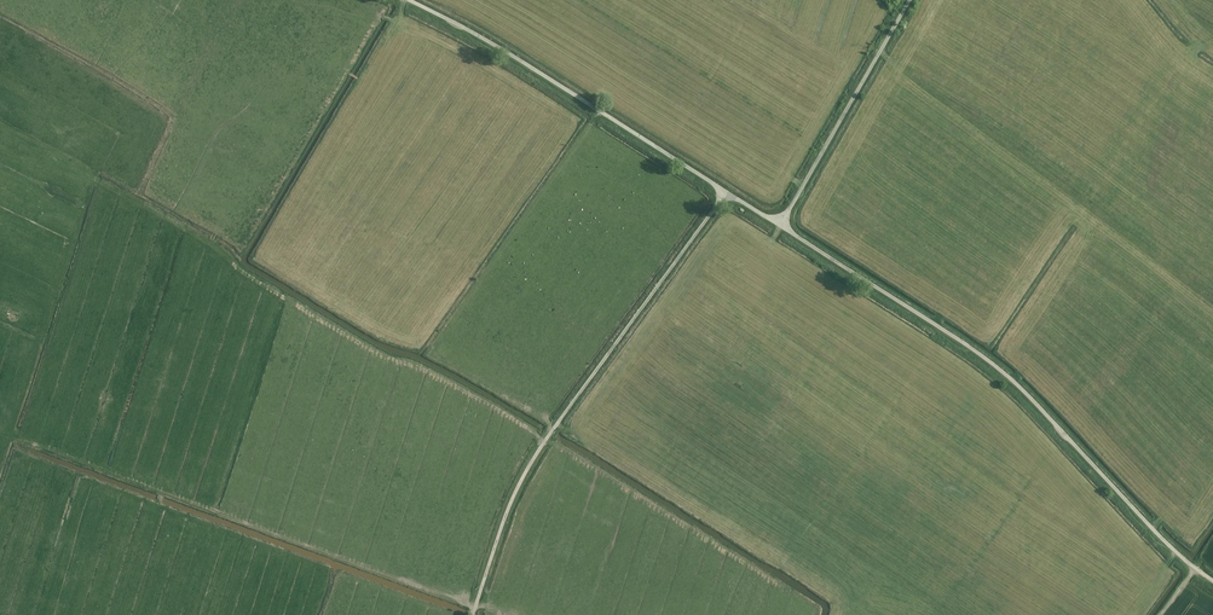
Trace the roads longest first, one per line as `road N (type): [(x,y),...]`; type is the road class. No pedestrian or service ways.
road 1 (unclassified): [(783,222),(989,358),(1212,580)]
road 2 (unclassified): [(407,0),(783,222)]
road 3 (unclassified): [(910,0),(783,222)]

